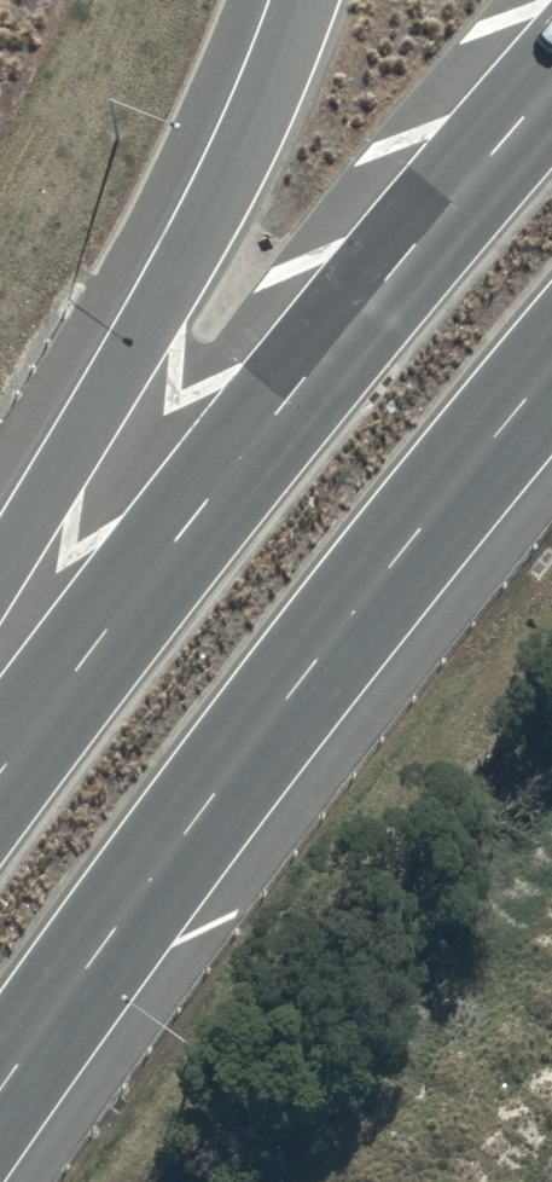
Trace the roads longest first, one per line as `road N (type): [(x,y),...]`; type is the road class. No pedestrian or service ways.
road 1 (trunk): [(551,368),(273,718),(0,1095)]
road 2 (trunk): [(0,773),(162,552),(551,90)]
road 3 (trunk): [(0,563),(211,219),(281,79),(308,0)]

